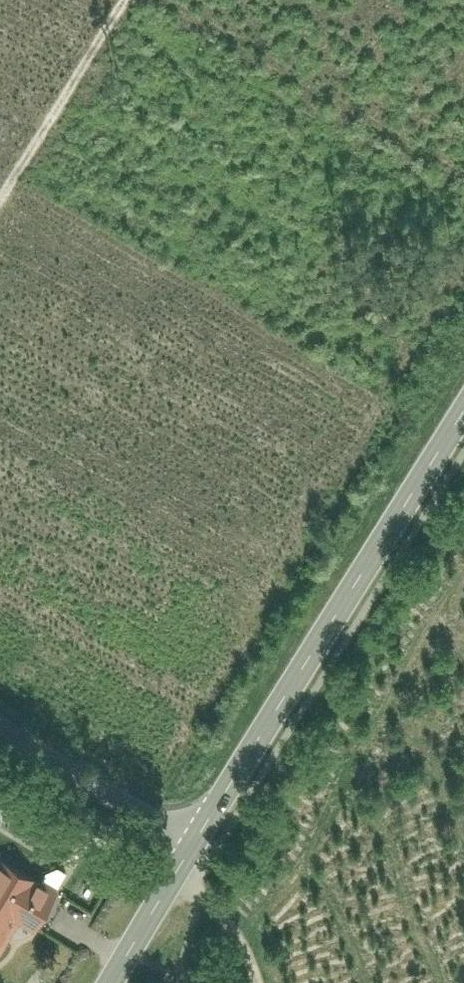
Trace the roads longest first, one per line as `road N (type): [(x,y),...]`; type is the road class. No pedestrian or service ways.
road 1 (secondary): [(200,832),(463,411)]
road 2 (track): [(0,199),(125,0)]
road 3 (residential): [(200,832),(157,817),(0,726)]
road 4 (secondary): [(110,982),(200,832)]
road 5 (track): [(175,872),(233,930),(256,982)]

